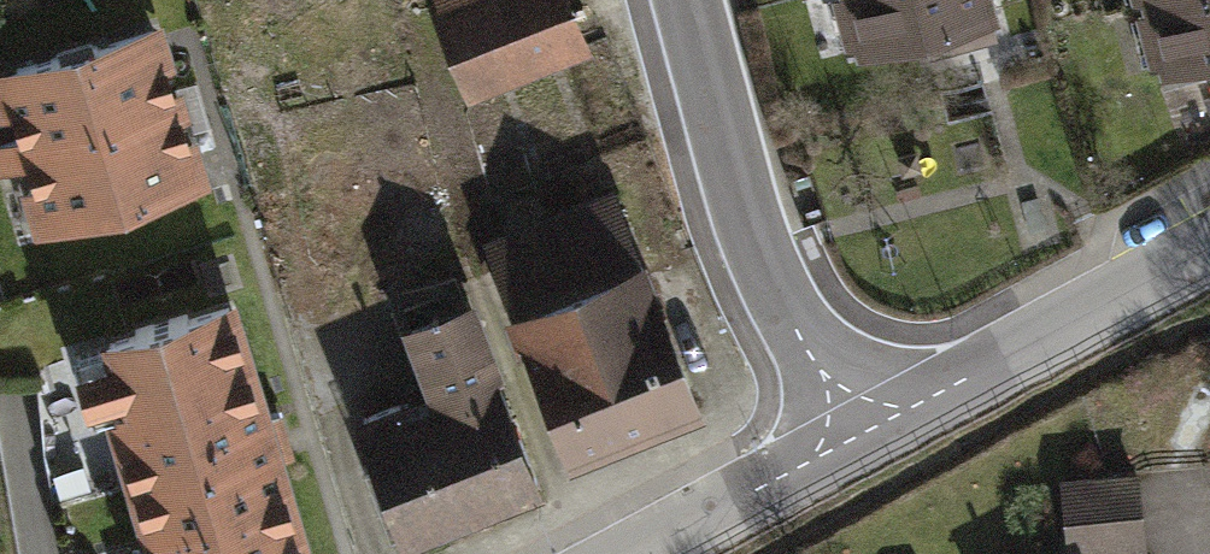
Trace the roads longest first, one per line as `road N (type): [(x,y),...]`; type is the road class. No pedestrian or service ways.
road 1 (residential): [(693,0),(750,205),(786,294),(867,432)]
road 2 (tertiary): [(1209,250),(867,432)]
road 3 (tertiary): [(867,432),(638,553)]

